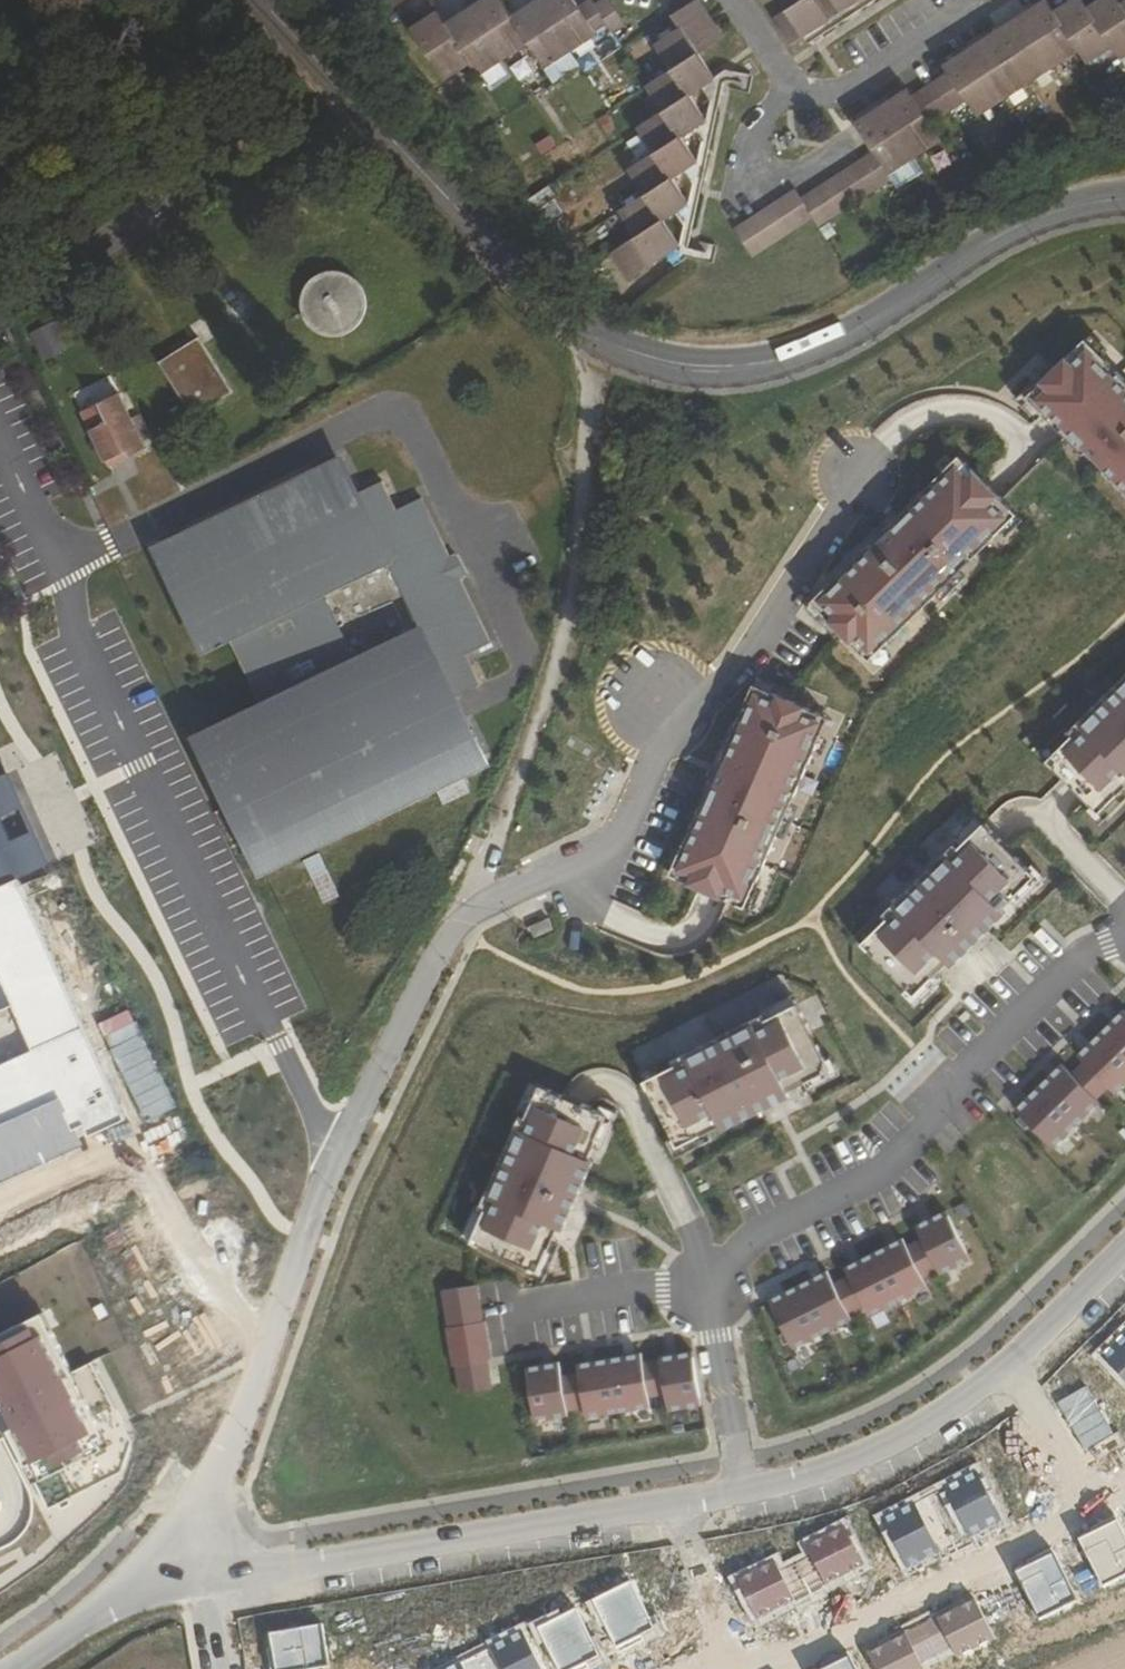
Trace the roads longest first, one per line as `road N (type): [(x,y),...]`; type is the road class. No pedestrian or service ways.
road 1 (tertiary): [(1124,196),(1034,217),(812,349),(767,363),(682,366),(576,332),(373,121)]
road 2 (residential): [(195,1551),(324,1180),(444,940),(472,910)]
road 3 (residential): [(472,910),(611,845),(655,771),(797,584),(883,443)]
road 4 (residential): [(704,1289),(763,1231),(877,1174),(1082,957),(1124,939)]
road 5 (residential): [(195,1551),(275,1570),(687,1501)]
road 6 (residential): [(0,313),(171,196),(373,121)]
road 7 (residential): [(728,1663),(828,1633),(1102,1509)]
road 8 (track): [(0,1212),(132,1153),(258,1374)]
road 9 (residential): [(740,1491),(875,1450),(930,1424),(1005,1371)]
road 10 (residential): [(998,0),(855,88),(810,97),(795,87)]
road 11 (residential): [(795,87),(756,129),(749,154),(759,186),(772,188),(852,141)]
road 12 (residential): [(15,1668),(195,1551)]
road 13 (residential): [(740,1491),(704,1289)]
road 14 (residential): [(704,1289),(511,1312)]
road 15 (residential): [(1005,1371),(1124,1248)]
road 16 (residential): [(1005,1371),(1102,1509)]
road 17 (residential): [(687,1501),(728,1663)]
road 18 (tertiary): [(373,121),(261,0)]

